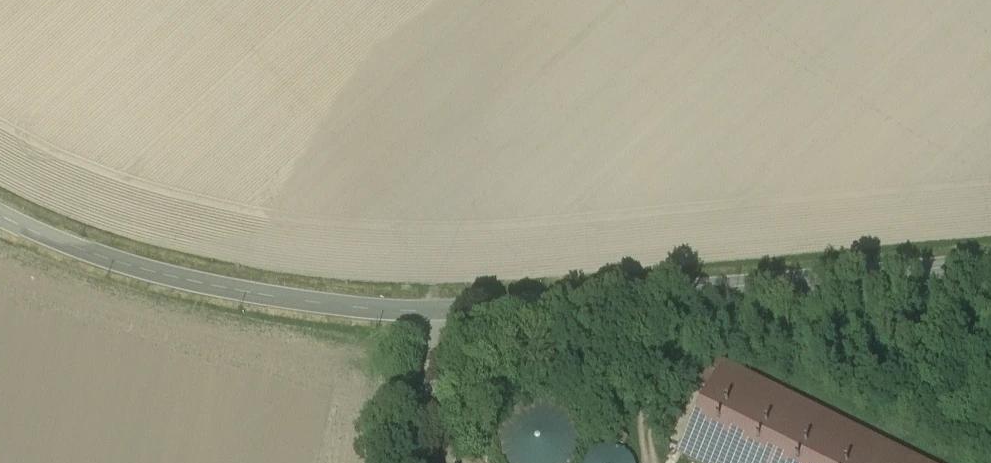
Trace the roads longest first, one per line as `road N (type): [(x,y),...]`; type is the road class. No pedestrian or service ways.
road 1 (tertiary): [(0,214),(172,277),(425,314),(990,270)]

